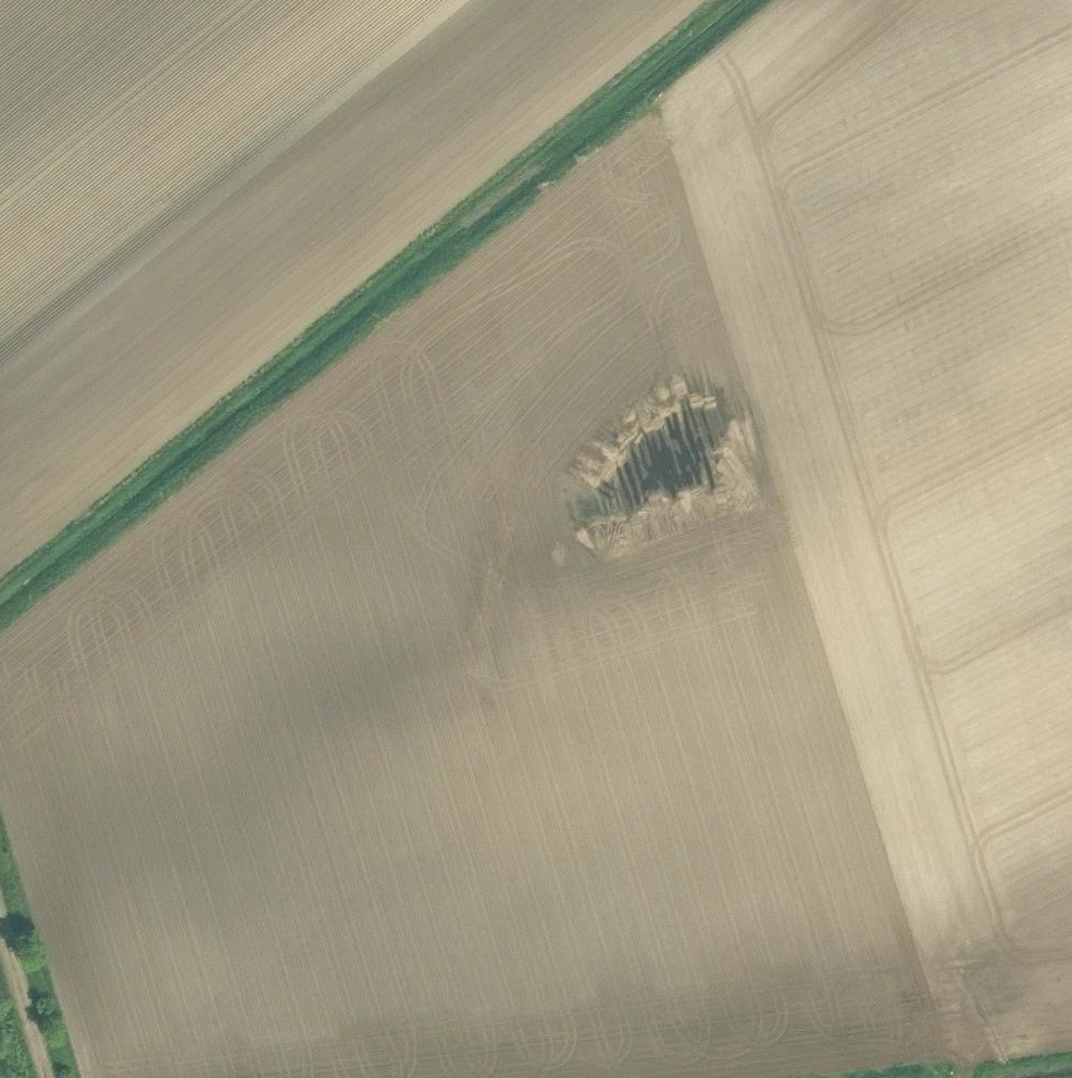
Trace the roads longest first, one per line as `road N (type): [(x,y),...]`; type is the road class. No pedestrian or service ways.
road 1 (track): [(49,1077),(0,917)]

